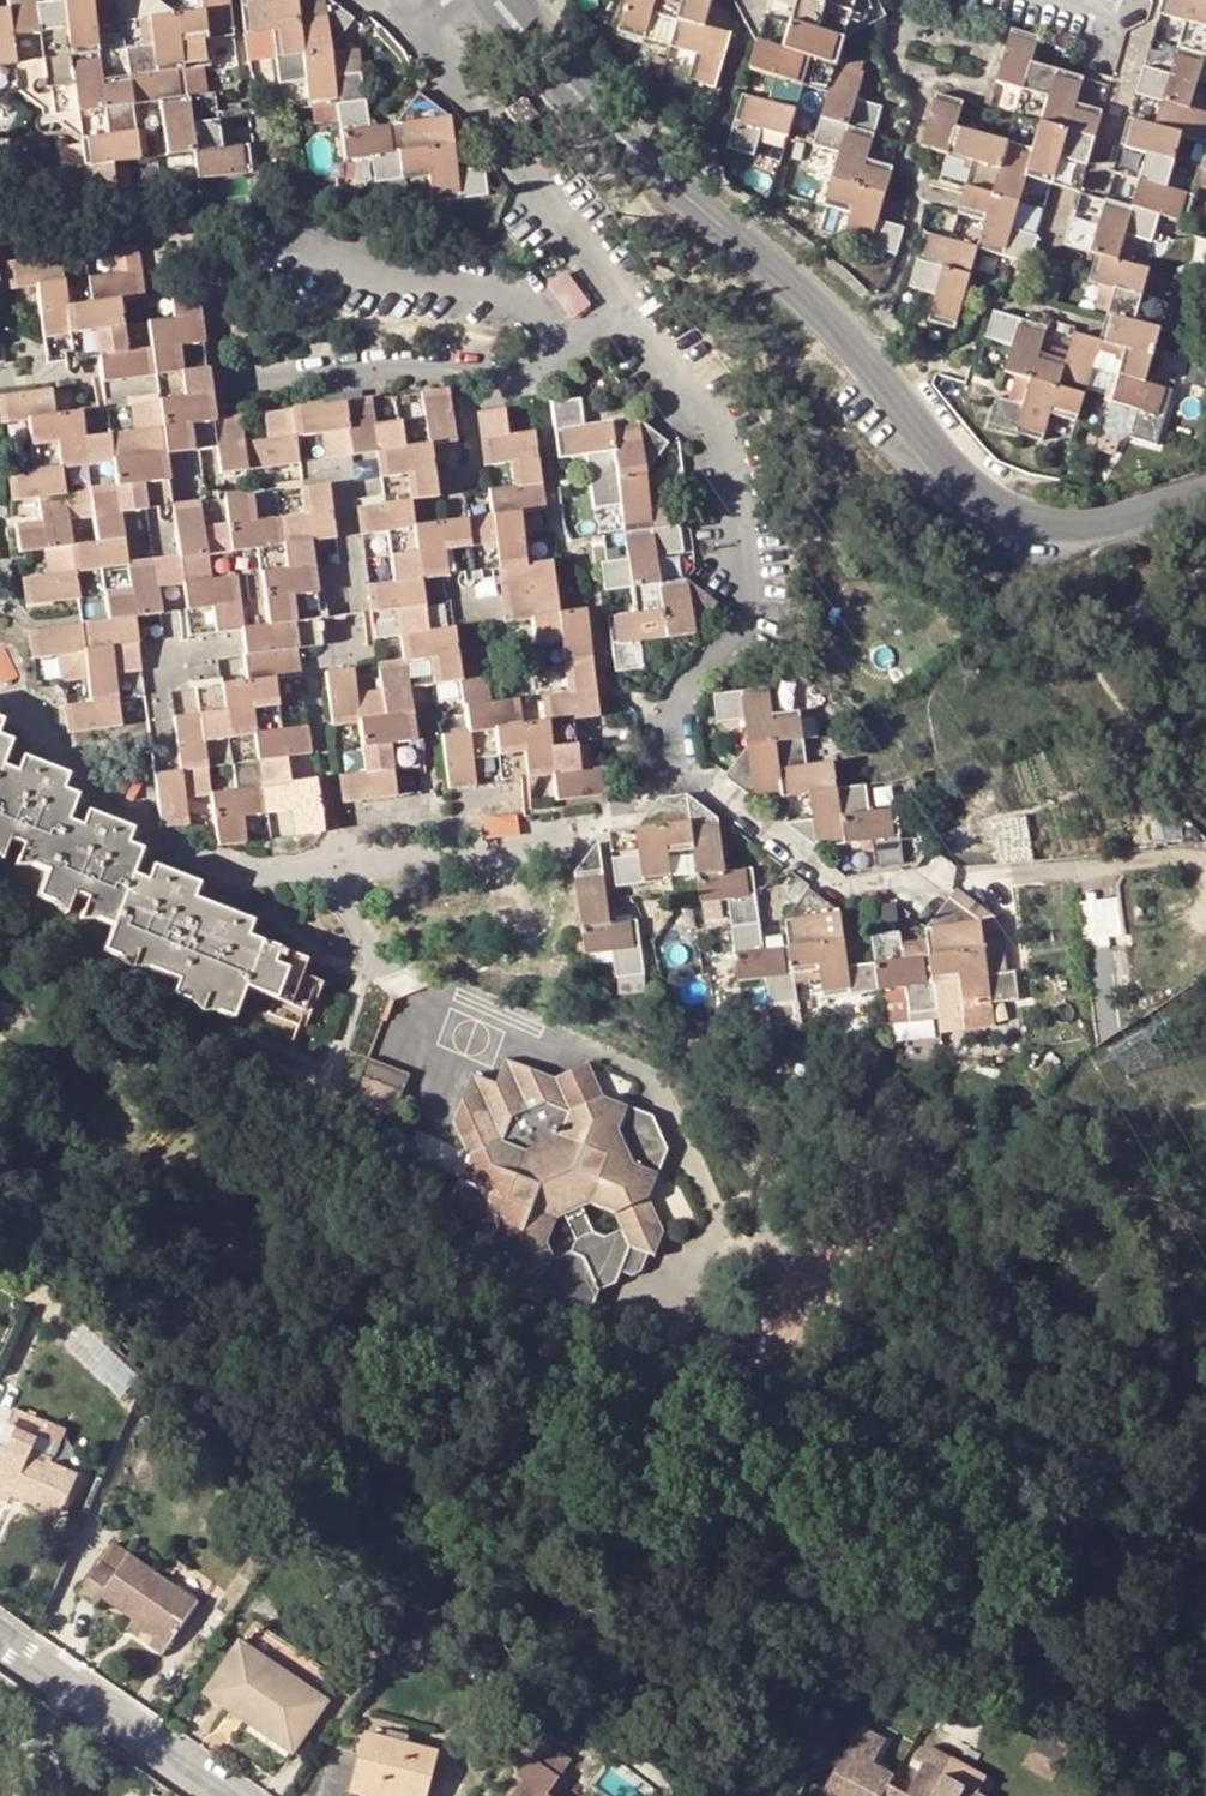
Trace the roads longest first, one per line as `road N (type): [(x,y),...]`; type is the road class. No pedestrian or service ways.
road 1 (residential): [(618,316),(694,432),(741,557),(735,628),(619,808),(577,838),(237,867),(156,835),(0,702)]
road 2 (tertiary): [(1205,491),(1089,522),(1038,522),(992,506),(808,302),(645,162),(504,0)]
road 3 (residential): [(411,32),(618,316)]
road 4 (residential): [(229,383),(385,361),(535,373),(572,351)]
road 5 (residential): [(313,253),(519,304),(572,351)]
road 6 (residential): [(0,1641),(227,1795)]

